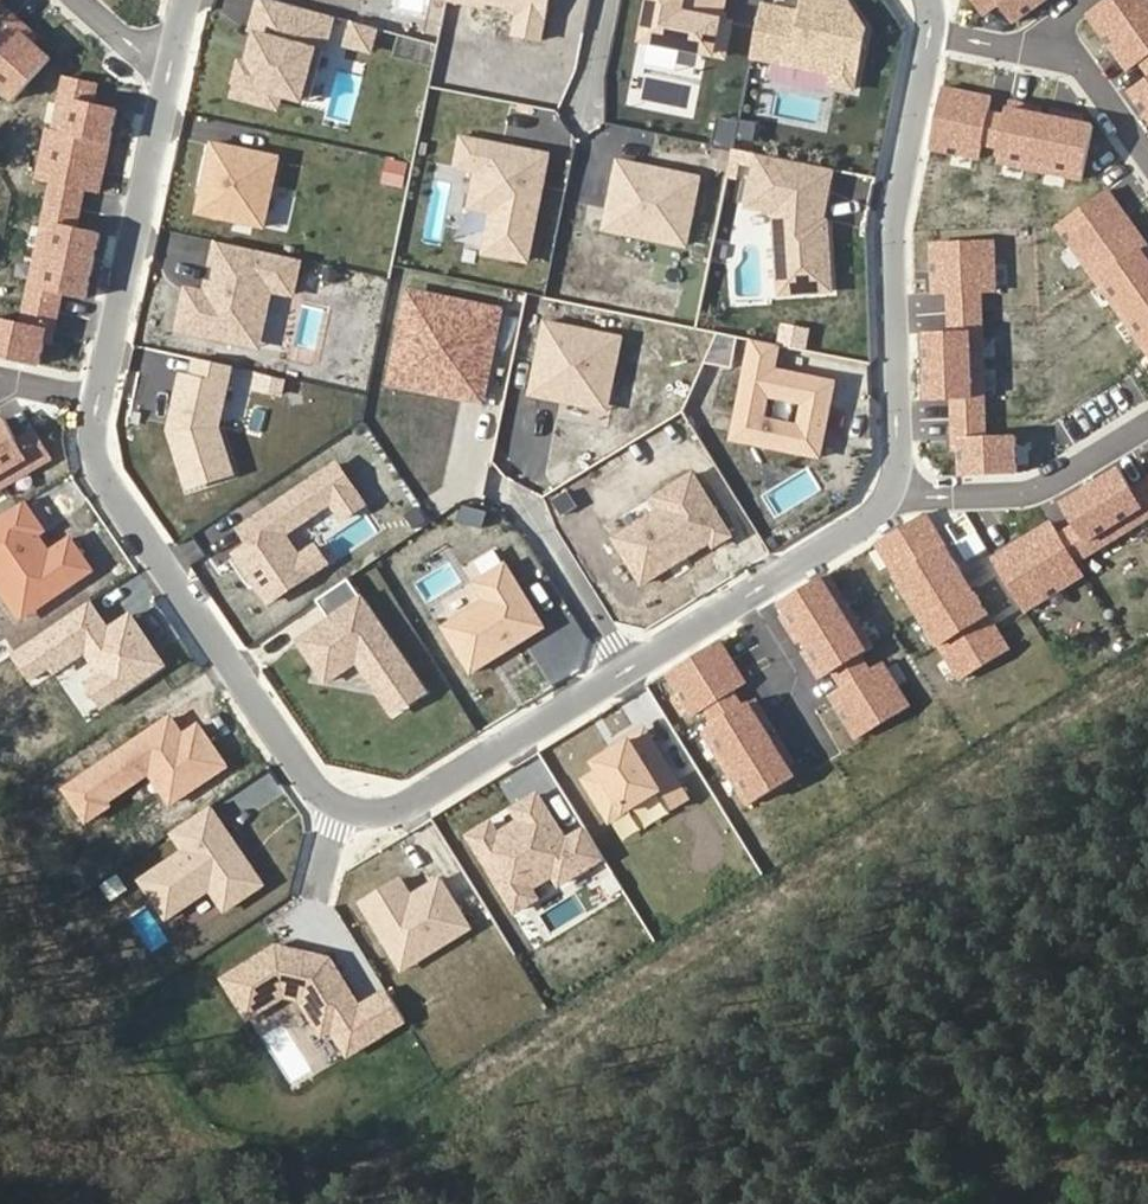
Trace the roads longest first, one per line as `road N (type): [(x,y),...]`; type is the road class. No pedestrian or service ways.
road 1 (residential): [(334,802),(297,772),(100,466),(93,397)]
road 2 (residential): [(930,39),(891,202),(893,484)]
road 3 (residential): [(93,397),(169,47)]
road 4 (residential): [(623,667),(415,799),(368,810),(334,802)]
road 5 (residential): [(893,484),(870,515),(623,667)]
road 6 (residential): [(893,484),(956,495),(1007,490),(1060,470),(1147,417)]
road 7 (residential): [(1147,155),(1088,75),(1062,56),(930,39)]
road 8 (residential): [(623,667),(518,496)]

